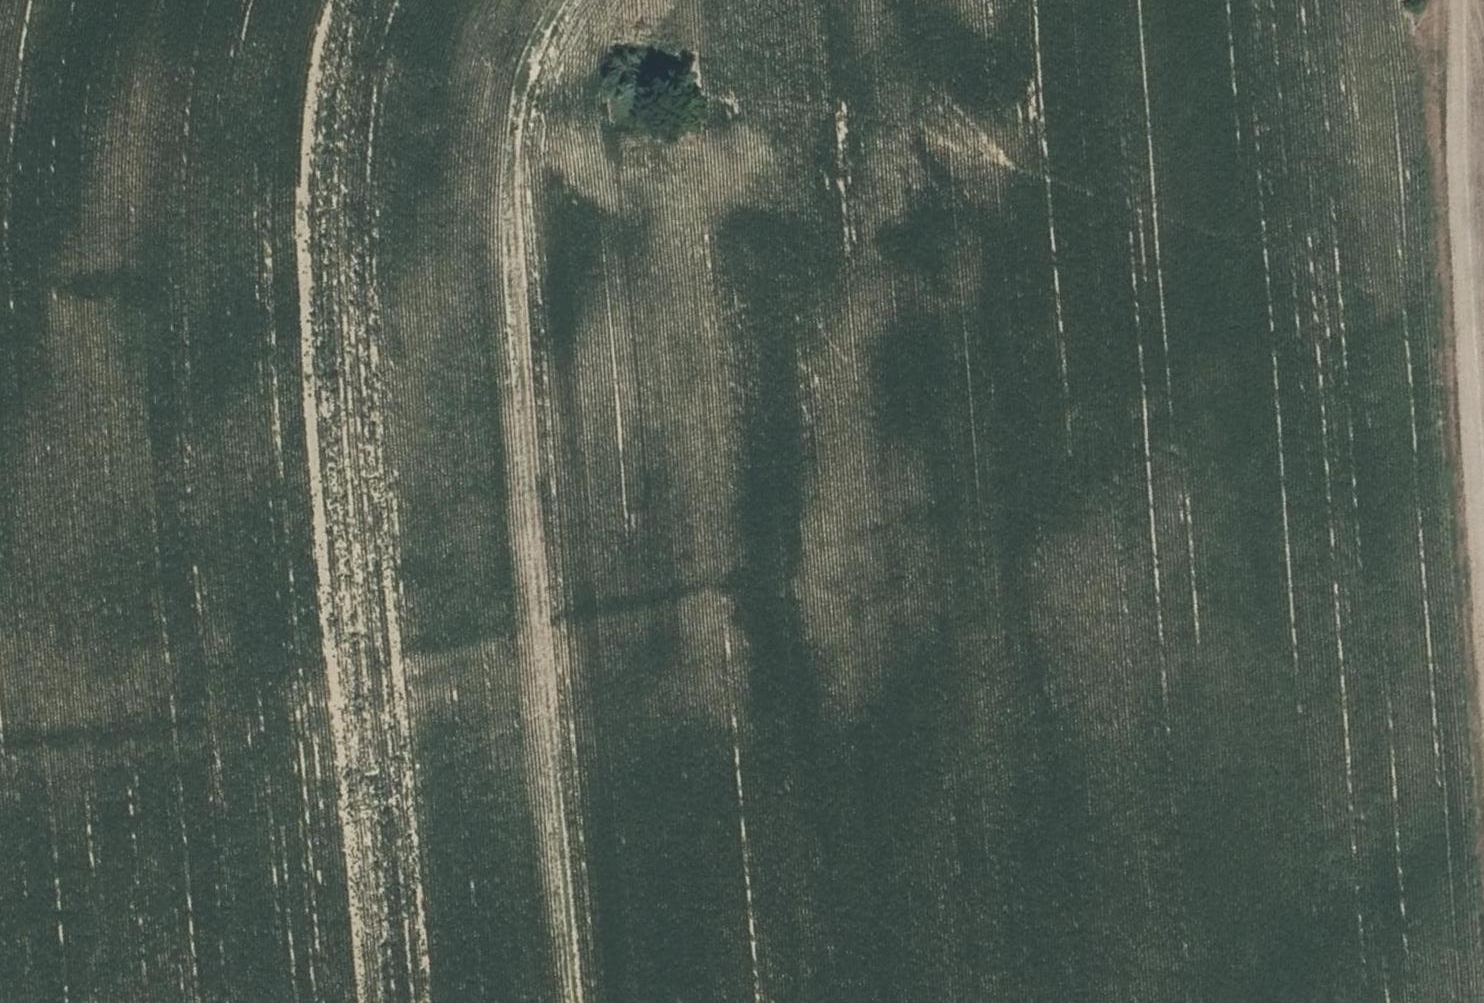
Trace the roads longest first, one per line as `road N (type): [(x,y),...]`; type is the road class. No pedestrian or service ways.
road 1 (track): [(567,1002),(494,127),(521,0)]

